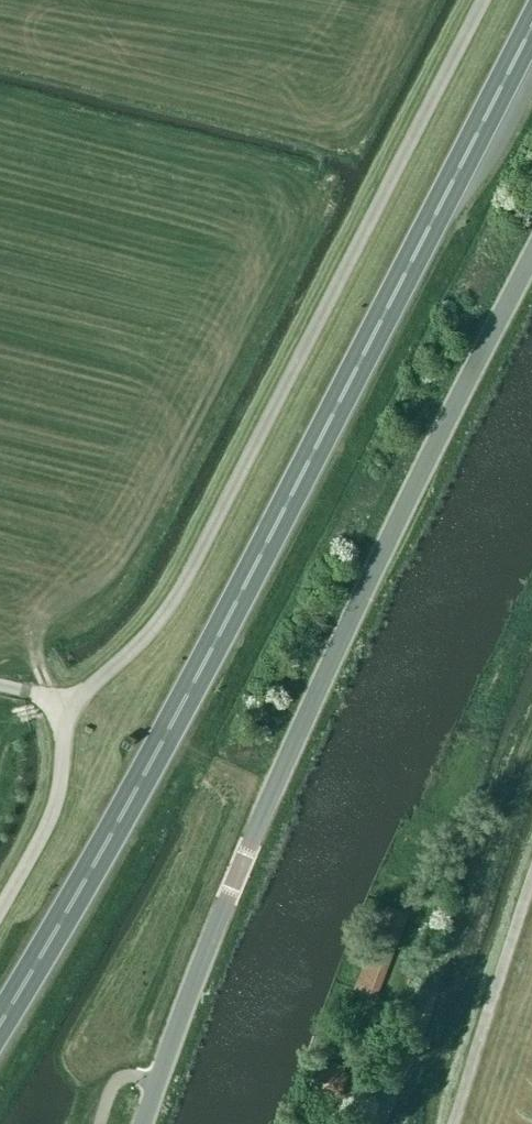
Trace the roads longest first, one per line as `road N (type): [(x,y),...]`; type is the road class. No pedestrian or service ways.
road 1 (trunk): [(0,1022),(194,681),(531,31)]
road 2 (unclassified): [(144,1123),(273,801),(531,281)]
road 3 (unclassified): [(479,0),(178,589),(154,626),(63,707)]
road 4 (track): [(531,879),(454,1123)]
road 5 (unclassified): [(0,909),(60,792),(63,707)]

